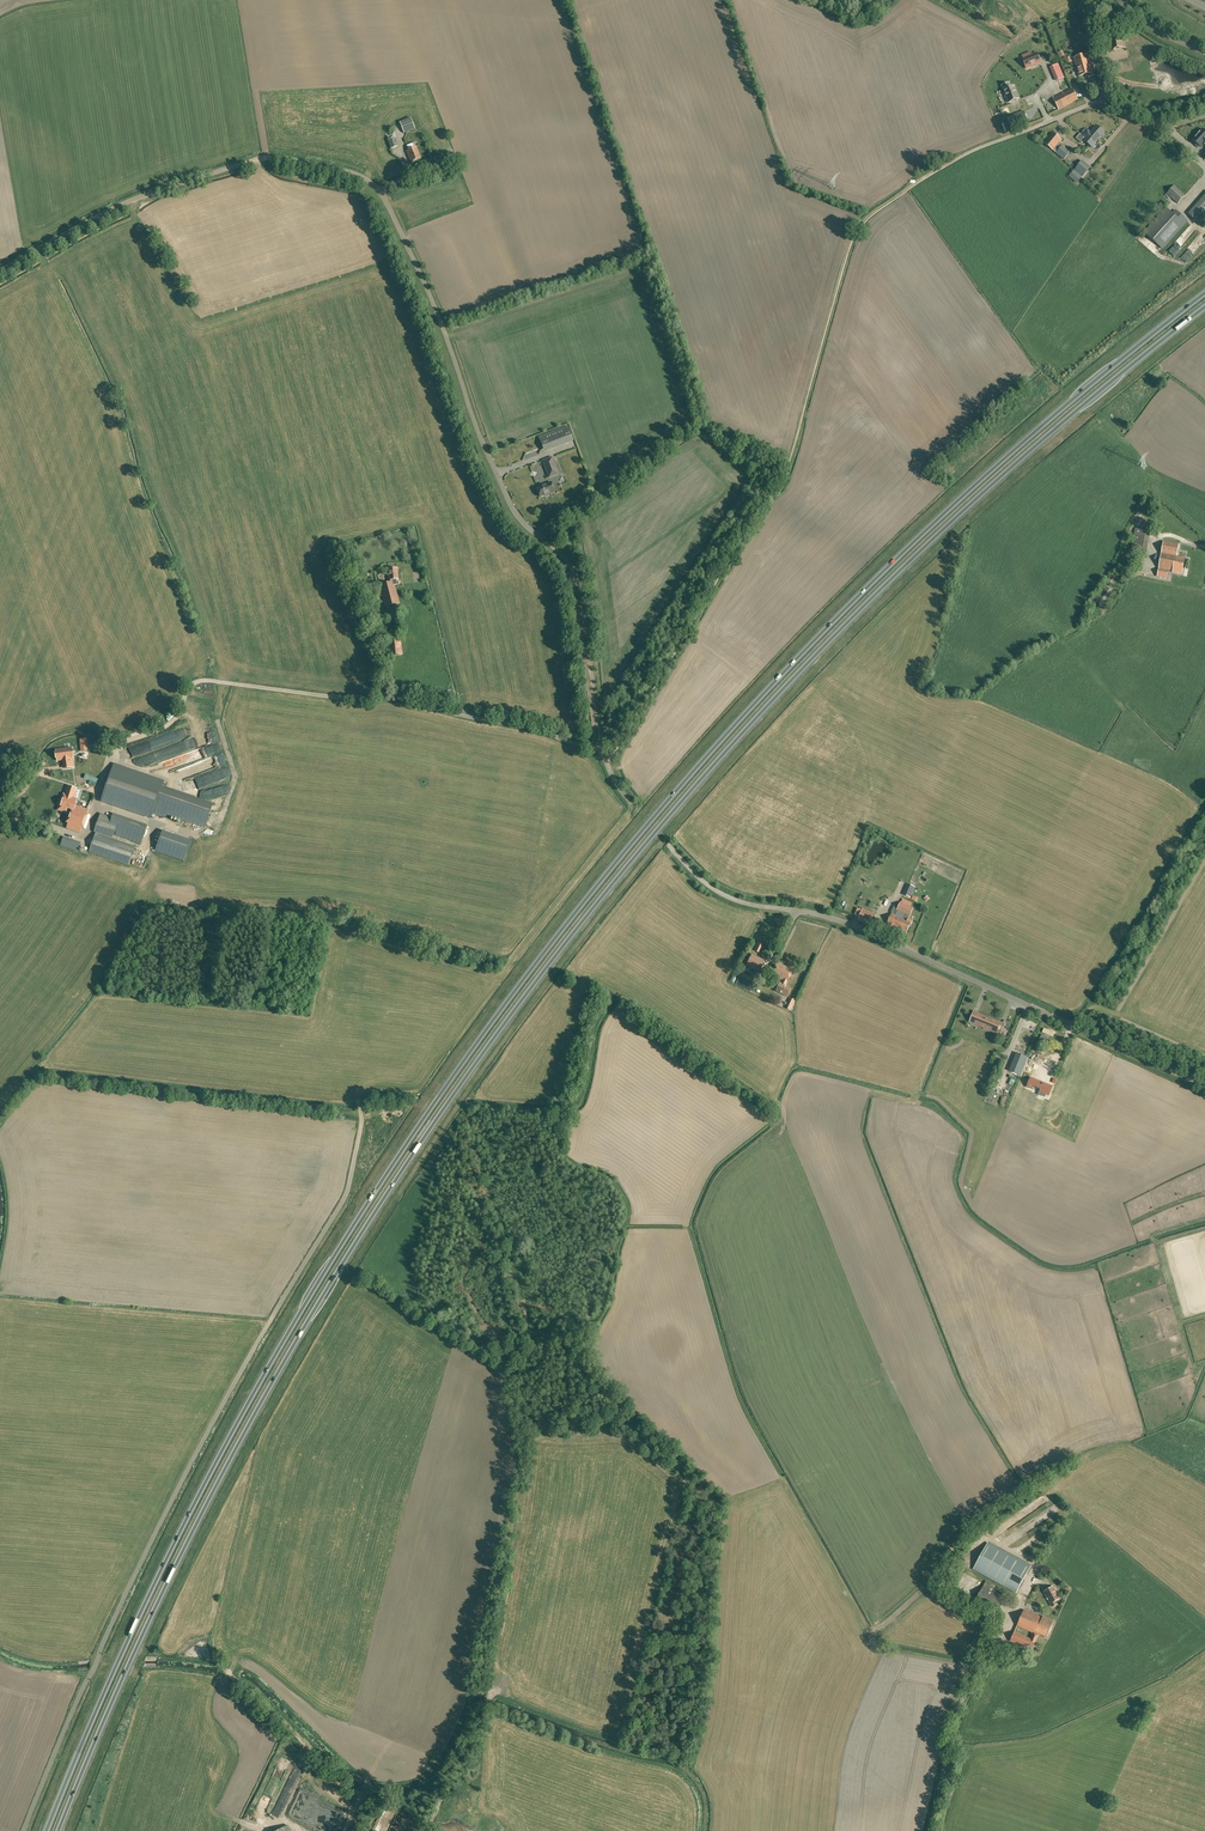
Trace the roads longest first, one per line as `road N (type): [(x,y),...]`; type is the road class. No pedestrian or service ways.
road 1 (trunk): [(1204,294),(985,476),(833,621),(662,808),(519,986),(353,1226),(248,1404),(123,1650),(46,1830)]
road 2 (trunk): [(58,1830),(133,1654),(258,1407),(401,1172),(528,991),(749,725),(908,561),(1204,308)]
road 3 (unclassified): [(634,806),(603,751),(580,585),(568,561),(512,506),(422,277),(372,183),(258,159),(111,210),(0,271)]
road 4 (unclassified): [(358,1101),(362,1117),(346,1194),(178,1489),(23,1830)]
road 5 (unclassified): [(1204,1086),(844,923),(735,900),(668,845)]
road 6 (track): [(942,1573),(868,1631),(785,1483)]

